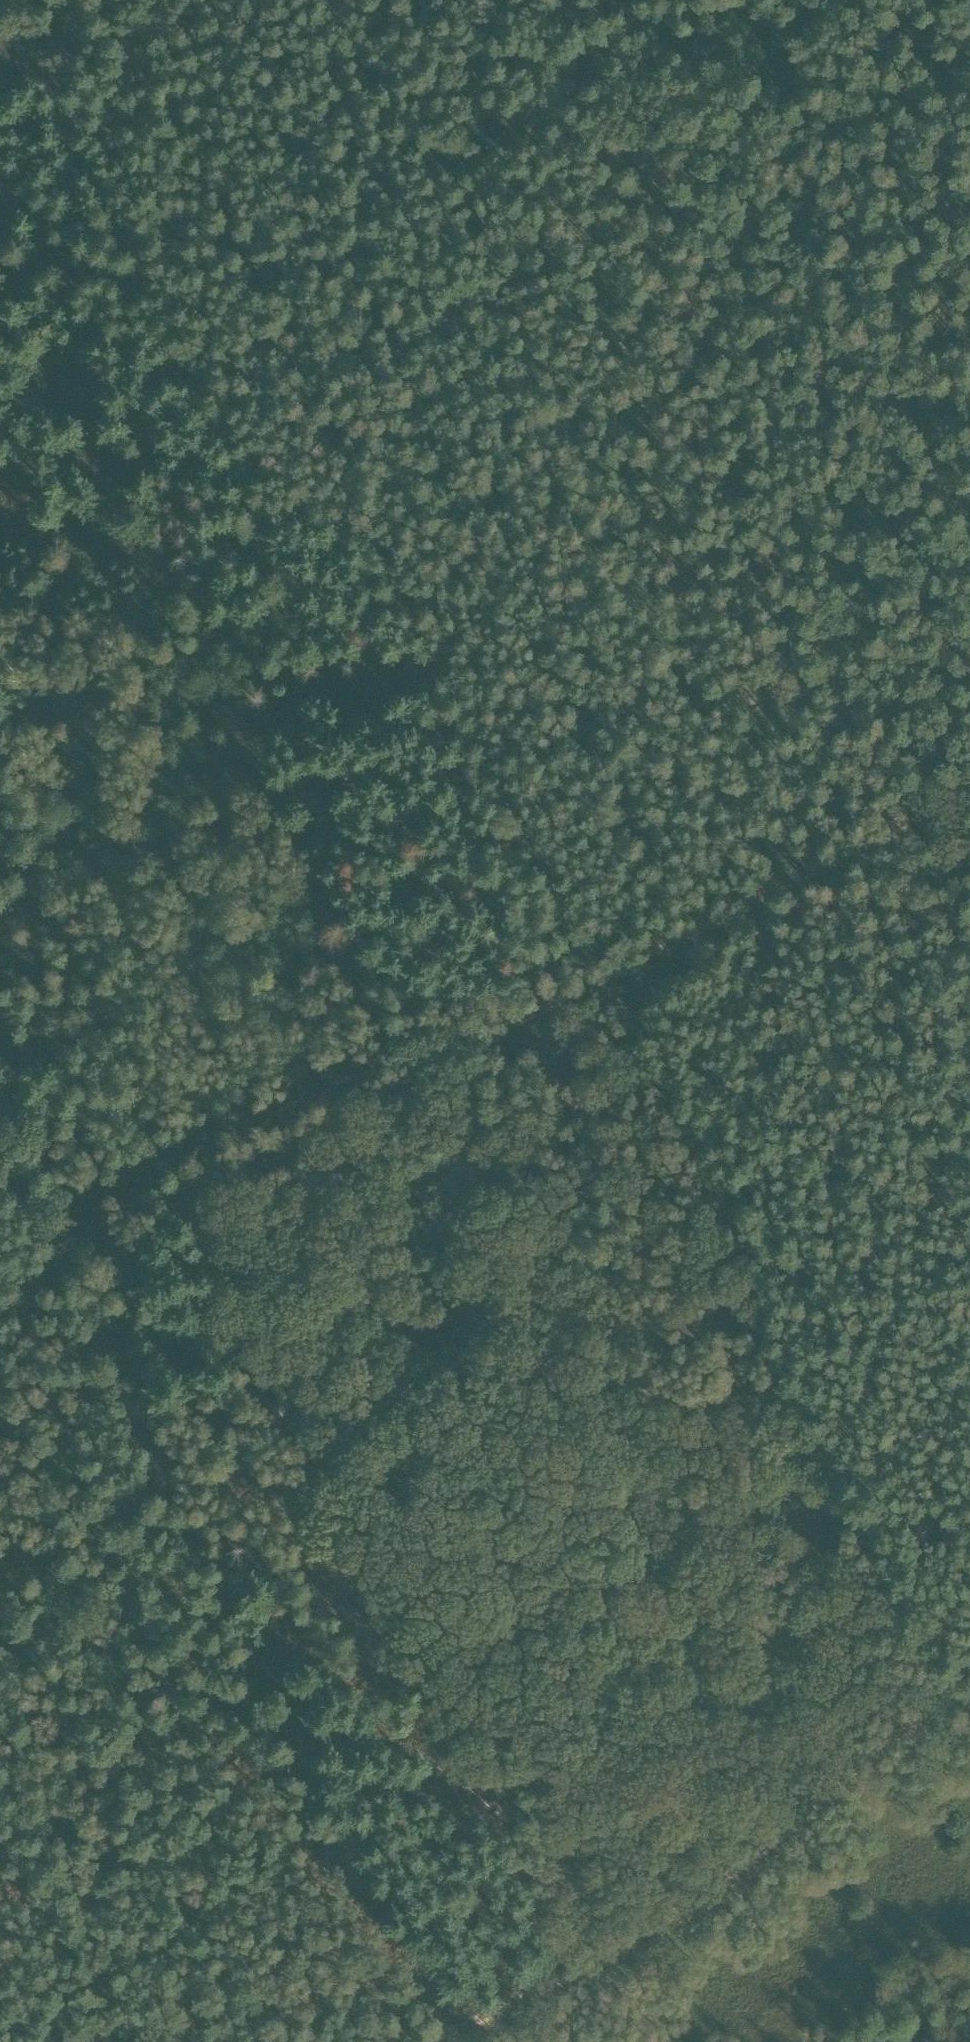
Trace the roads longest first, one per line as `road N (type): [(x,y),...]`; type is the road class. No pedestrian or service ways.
road 1 (track): [(0,1271),(969,789)]
road 2 (track): [(411,2041),(690,1896),(953,1698),(969,1699)]

